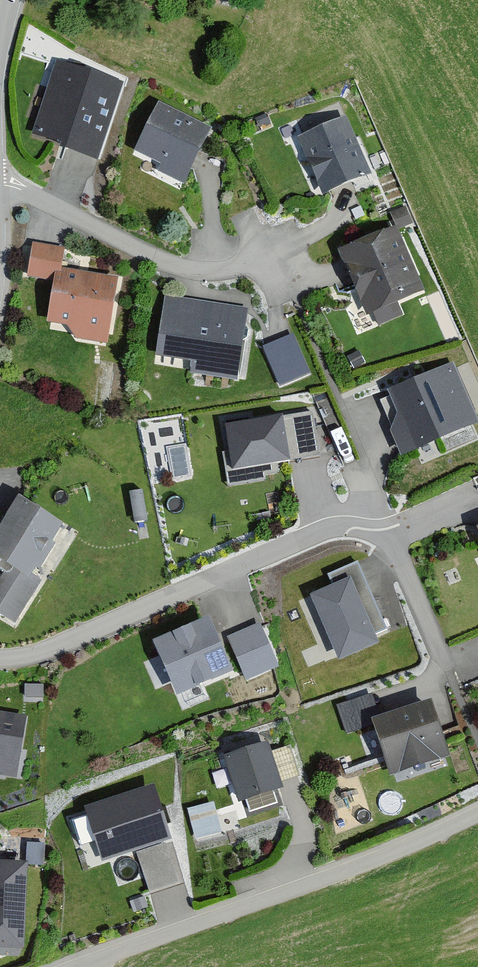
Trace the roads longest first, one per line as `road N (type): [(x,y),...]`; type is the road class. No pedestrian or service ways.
road 1 (unclassified): [(477,814),(75,966)]
road 2 (residential): [(372,515),(34,655),(0,659)]
road 3 (residential): [(0,189),(195,282),(262,269),(278,273),(291,291)]
road 4 (residential): [(372,515),(454,698)]

